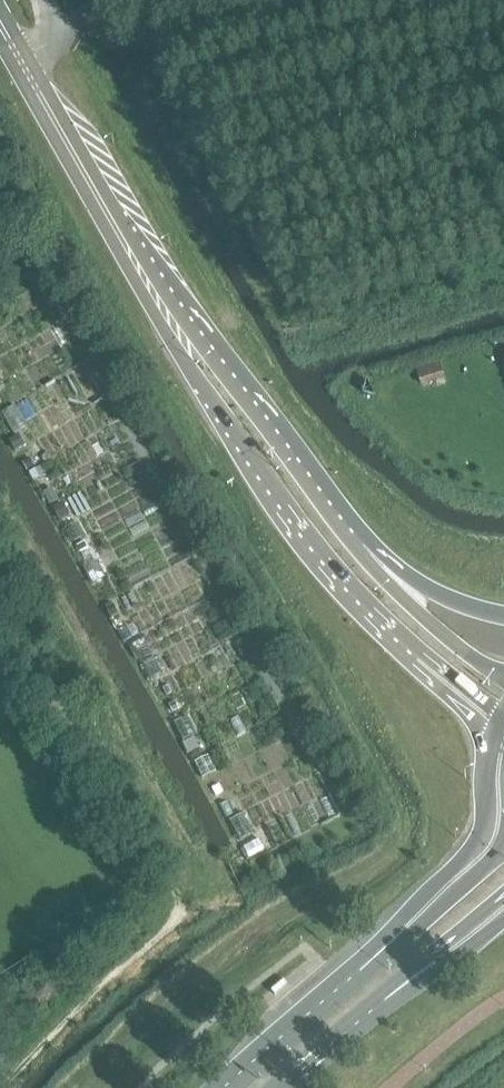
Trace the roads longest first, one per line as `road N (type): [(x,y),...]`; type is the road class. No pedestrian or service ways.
road 1 (secondary): [(145,282),(172,341),(285,518),(343,589),(439,676)]
road 2 (secondary): [(350,539),(190,327),(145,282)]
road 3 (secondary): [(440,893),(223,1087)]
road 4 (secondary): [(145,282),(26,64)]
road 5 (secondary): [(284,1087),(449,951)]
road 6 (secondary): [(503,672),(443,633),(350,539)]
road 7 (secondary): [(503,615),(438,592),(350,539)]
road 8 (secondary): [(493,743),(483,836),(440,893)]

